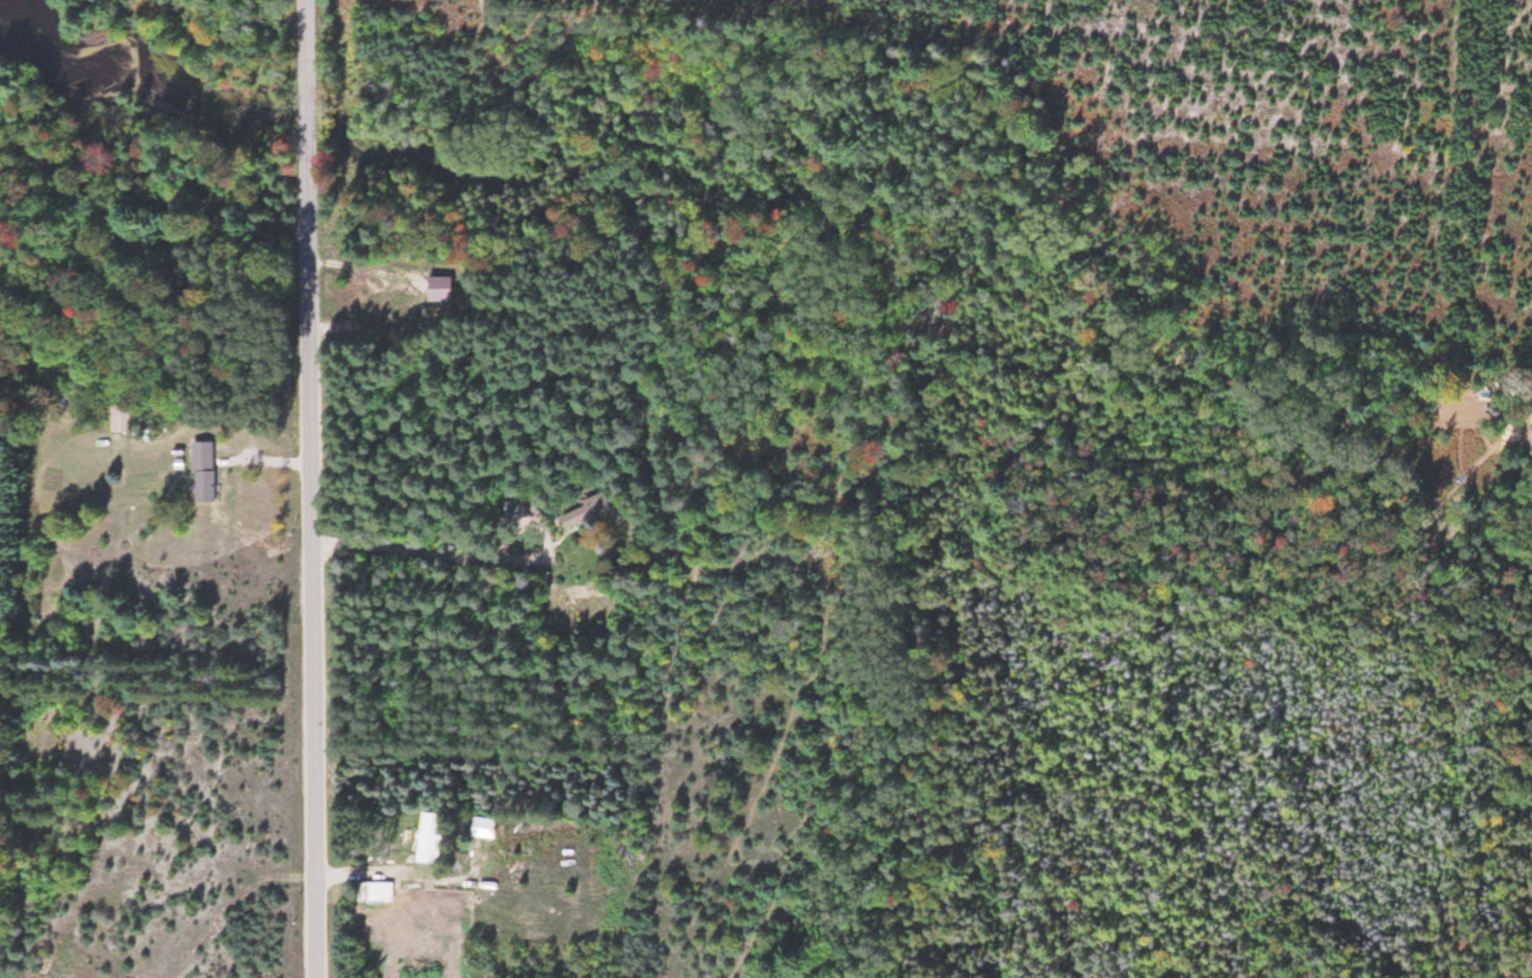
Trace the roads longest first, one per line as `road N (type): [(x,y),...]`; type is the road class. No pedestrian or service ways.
road 1 (residential): [(321,977),(308,143)]
road 2 (residential): [(308,143),(307,0)]

